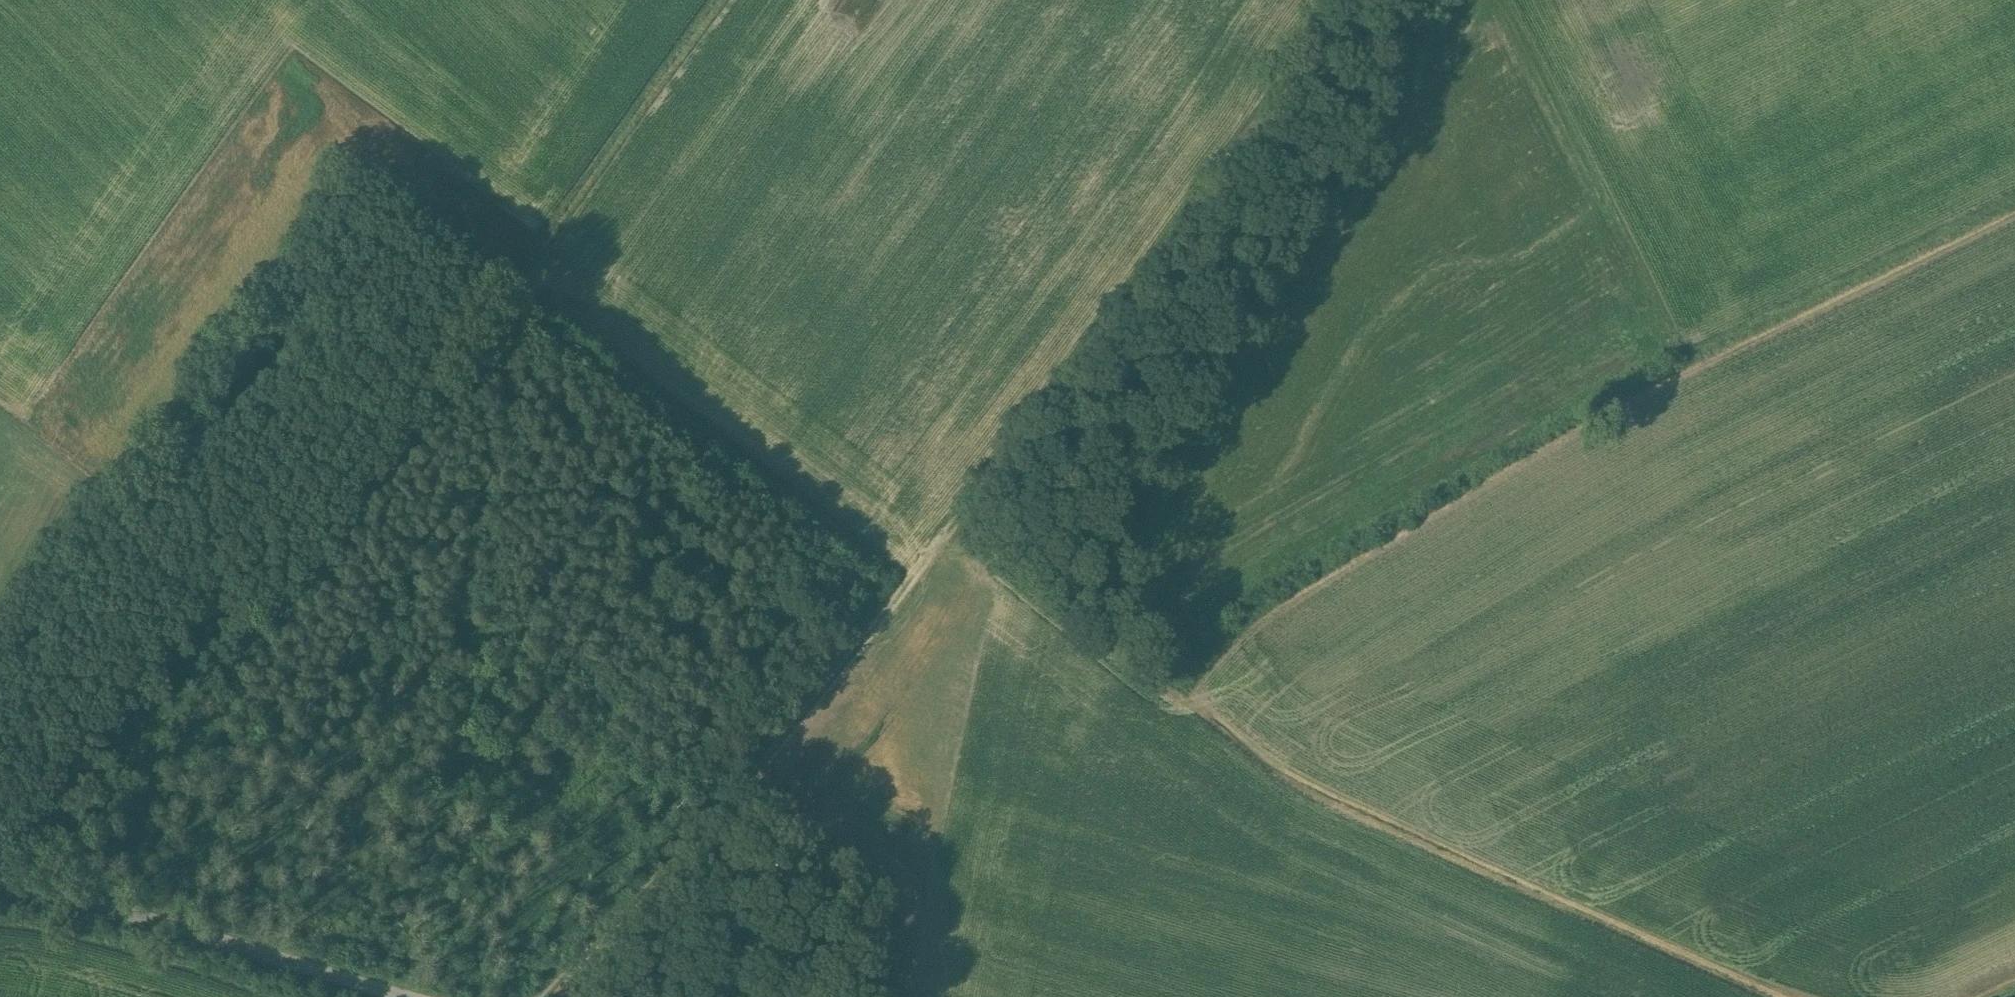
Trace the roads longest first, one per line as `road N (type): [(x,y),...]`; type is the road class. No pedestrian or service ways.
road 1 (track): [(543,996),(1095,360),(1242,143),(1291,88),(1412,0)]
road 2 (unclassified): [(424,996),(303,954),(119,904),(0,894)]

